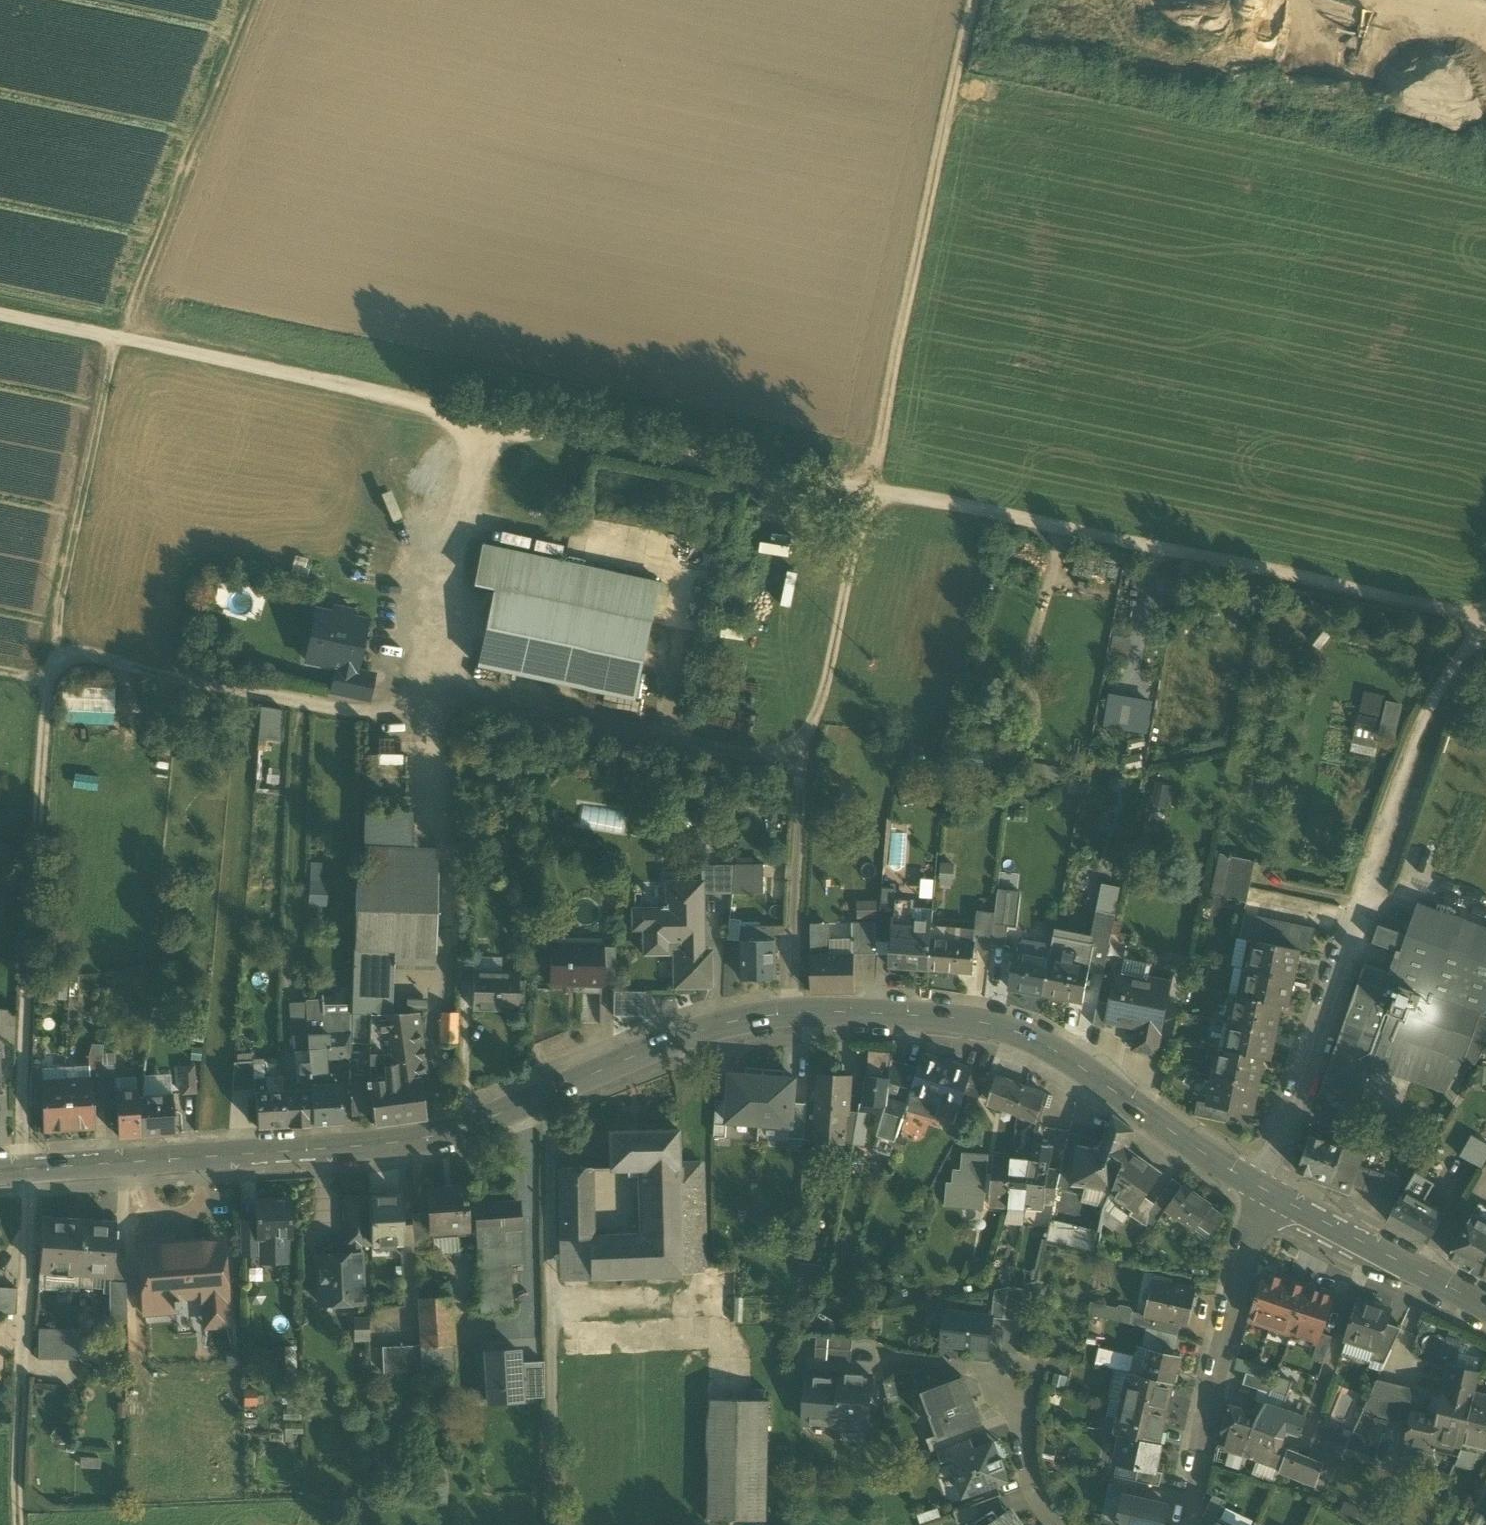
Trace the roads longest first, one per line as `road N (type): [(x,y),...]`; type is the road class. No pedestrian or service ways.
road 1 (tertiary): [(26,1169),(421,1139),(734,1021),(874,1011),(951,1016),(1047,1044),(1265,1191)]
road 2 (track): [(26,1169),(29,979),(52,684),(128,342)]
road 3 (track): [(58,650),(362,709),(461,694),(805,757)]
road 4 (track): [(795,1011),(802,776),(866,491)]
road 5 (track): [(976,0),(866,491)]
road 6 (residential): [(26,1169),(20,1489)]
road 7 (track): [(1353,908),(1422,723),(1484,619)]
road 8 (track): [(487,417),(408,703)]
road 9 (residential): [(1265,1191),(1353,908)]
road 10 (residential): [(1265,1191),(1205,1458)]
road 11 (tertiary): [(1265,1191),(1485,1305)]

